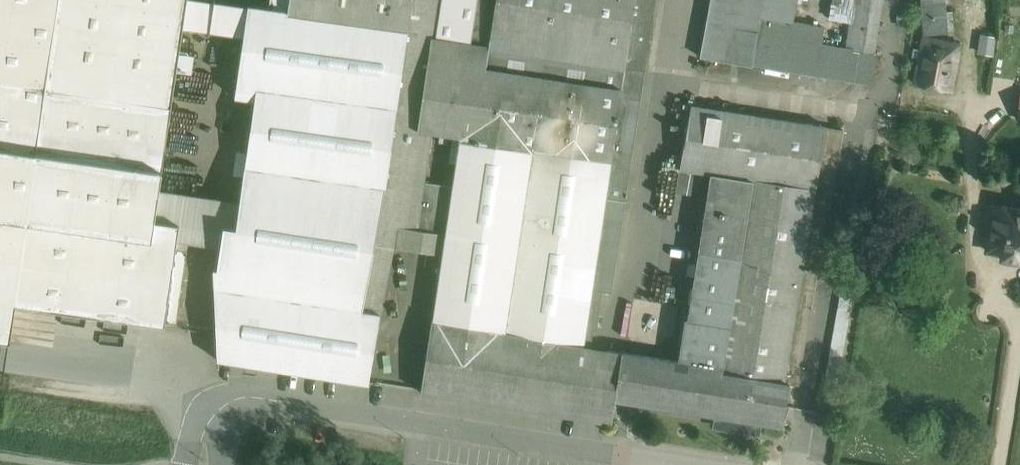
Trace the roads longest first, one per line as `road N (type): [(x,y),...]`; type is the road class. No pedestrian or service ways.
road 1 (unclassified): [(665,464),(246,397),(208,426),(201,464)]

